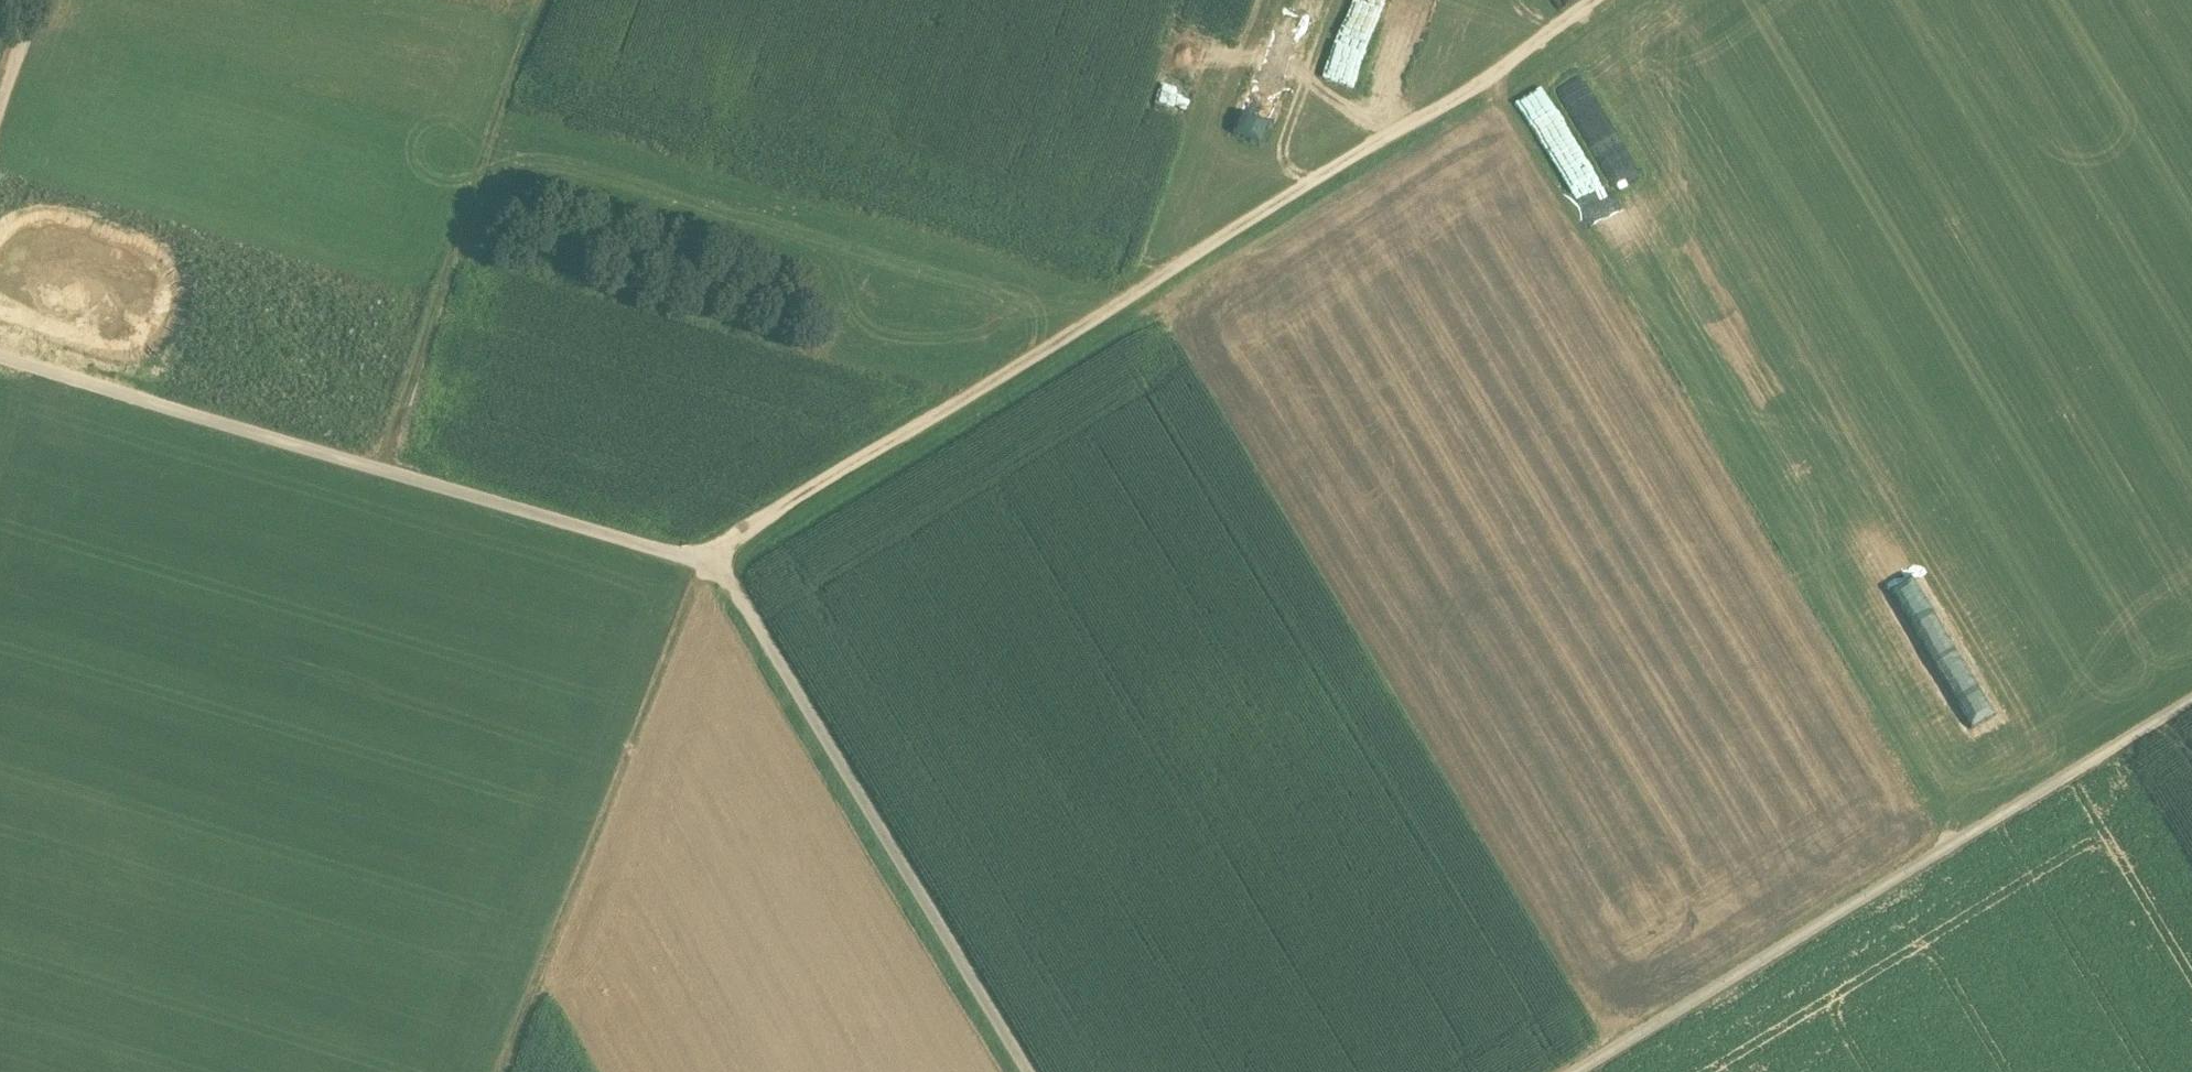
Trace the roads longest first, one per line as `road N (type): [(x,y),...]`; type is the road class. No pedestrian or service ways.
road 1 (track): [(712,556),(750,524),(1488,79),(1595,0)]
road 2 (track): [(1488,79),(1951,847)]
road 3 (track): [(0,357),(682,556),(712,556)]
road 4 (track): [(1577,1071),(2191,700)]
road 5 (track): [(1027,1071),(712,556)]
road 6 (track): [(712,556),(496,1071)]
road 7 (track): [(547,0),(377,468)]

